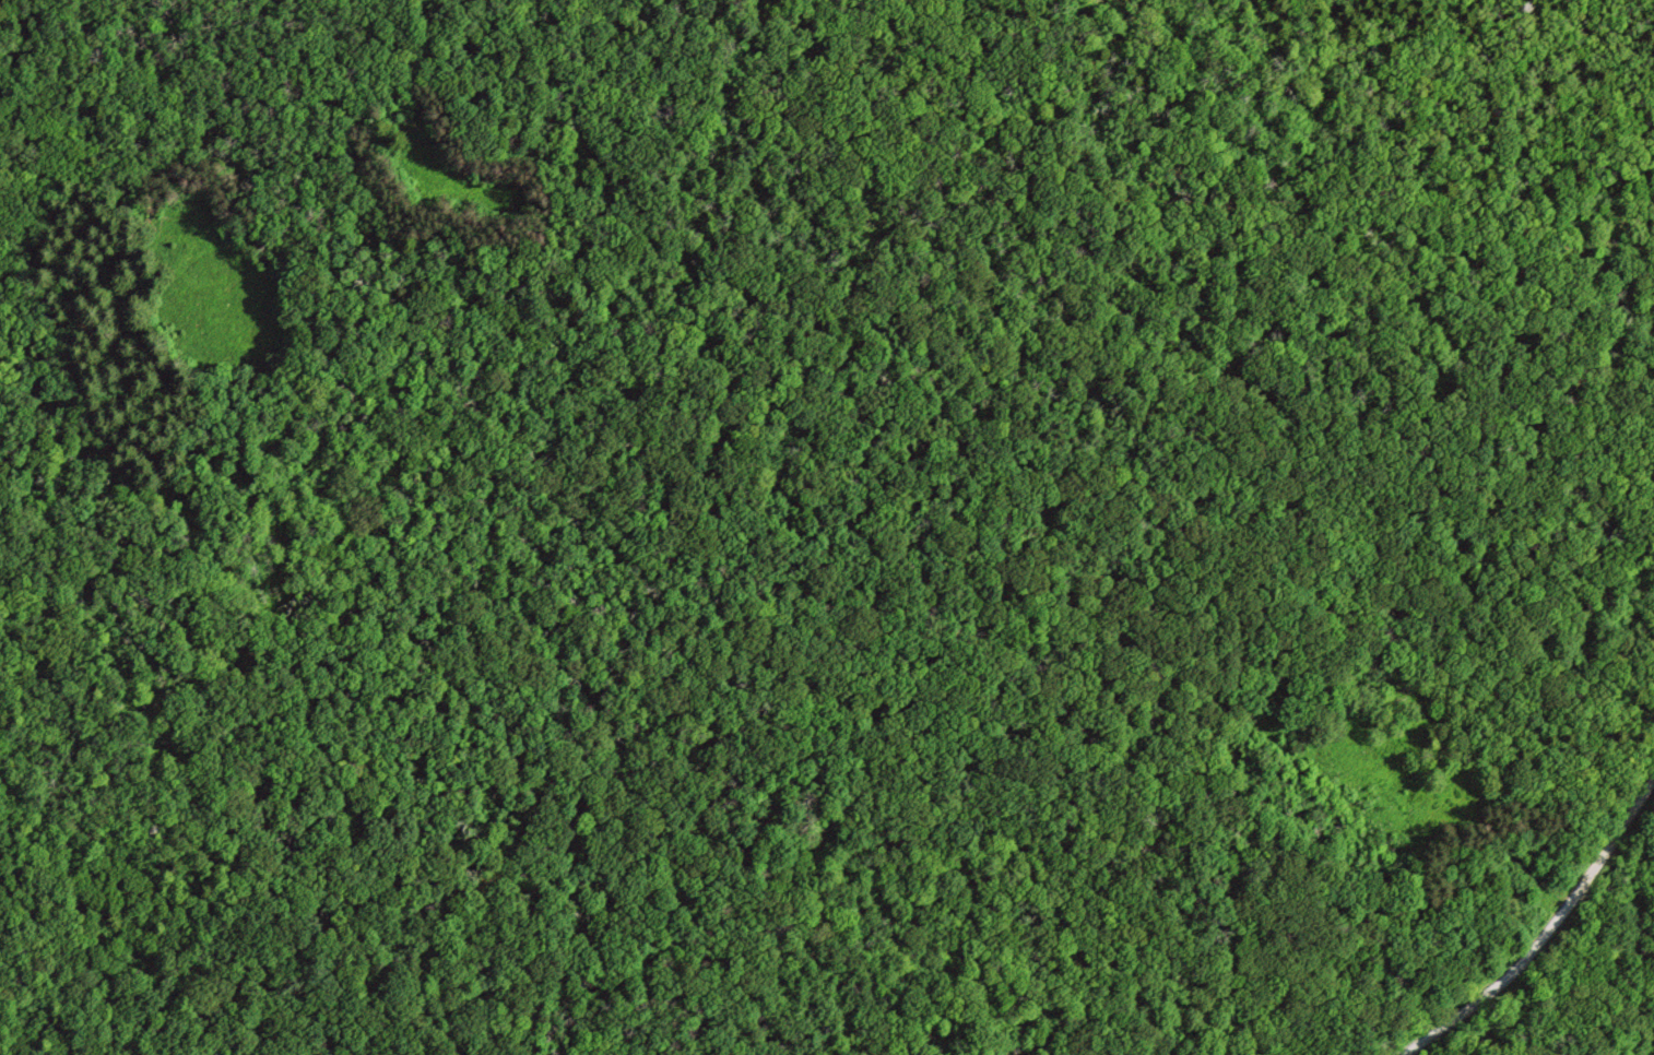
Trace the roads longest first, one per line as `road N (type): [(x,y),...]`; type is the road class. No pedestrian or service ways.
road 1 (residential): [(1404,1054),(1519,968),(1653,779)]

